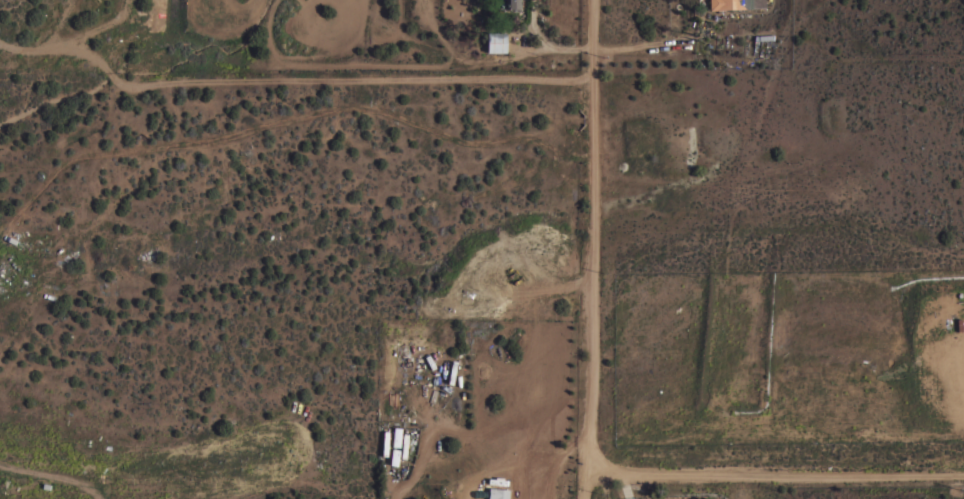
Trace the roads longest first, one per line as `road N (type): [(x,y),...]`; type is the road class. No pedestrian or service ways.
road 1 (residential): [(593,0),(588,498)]
road 2 (residential): [(588,459),(630,474),(963,475)]

